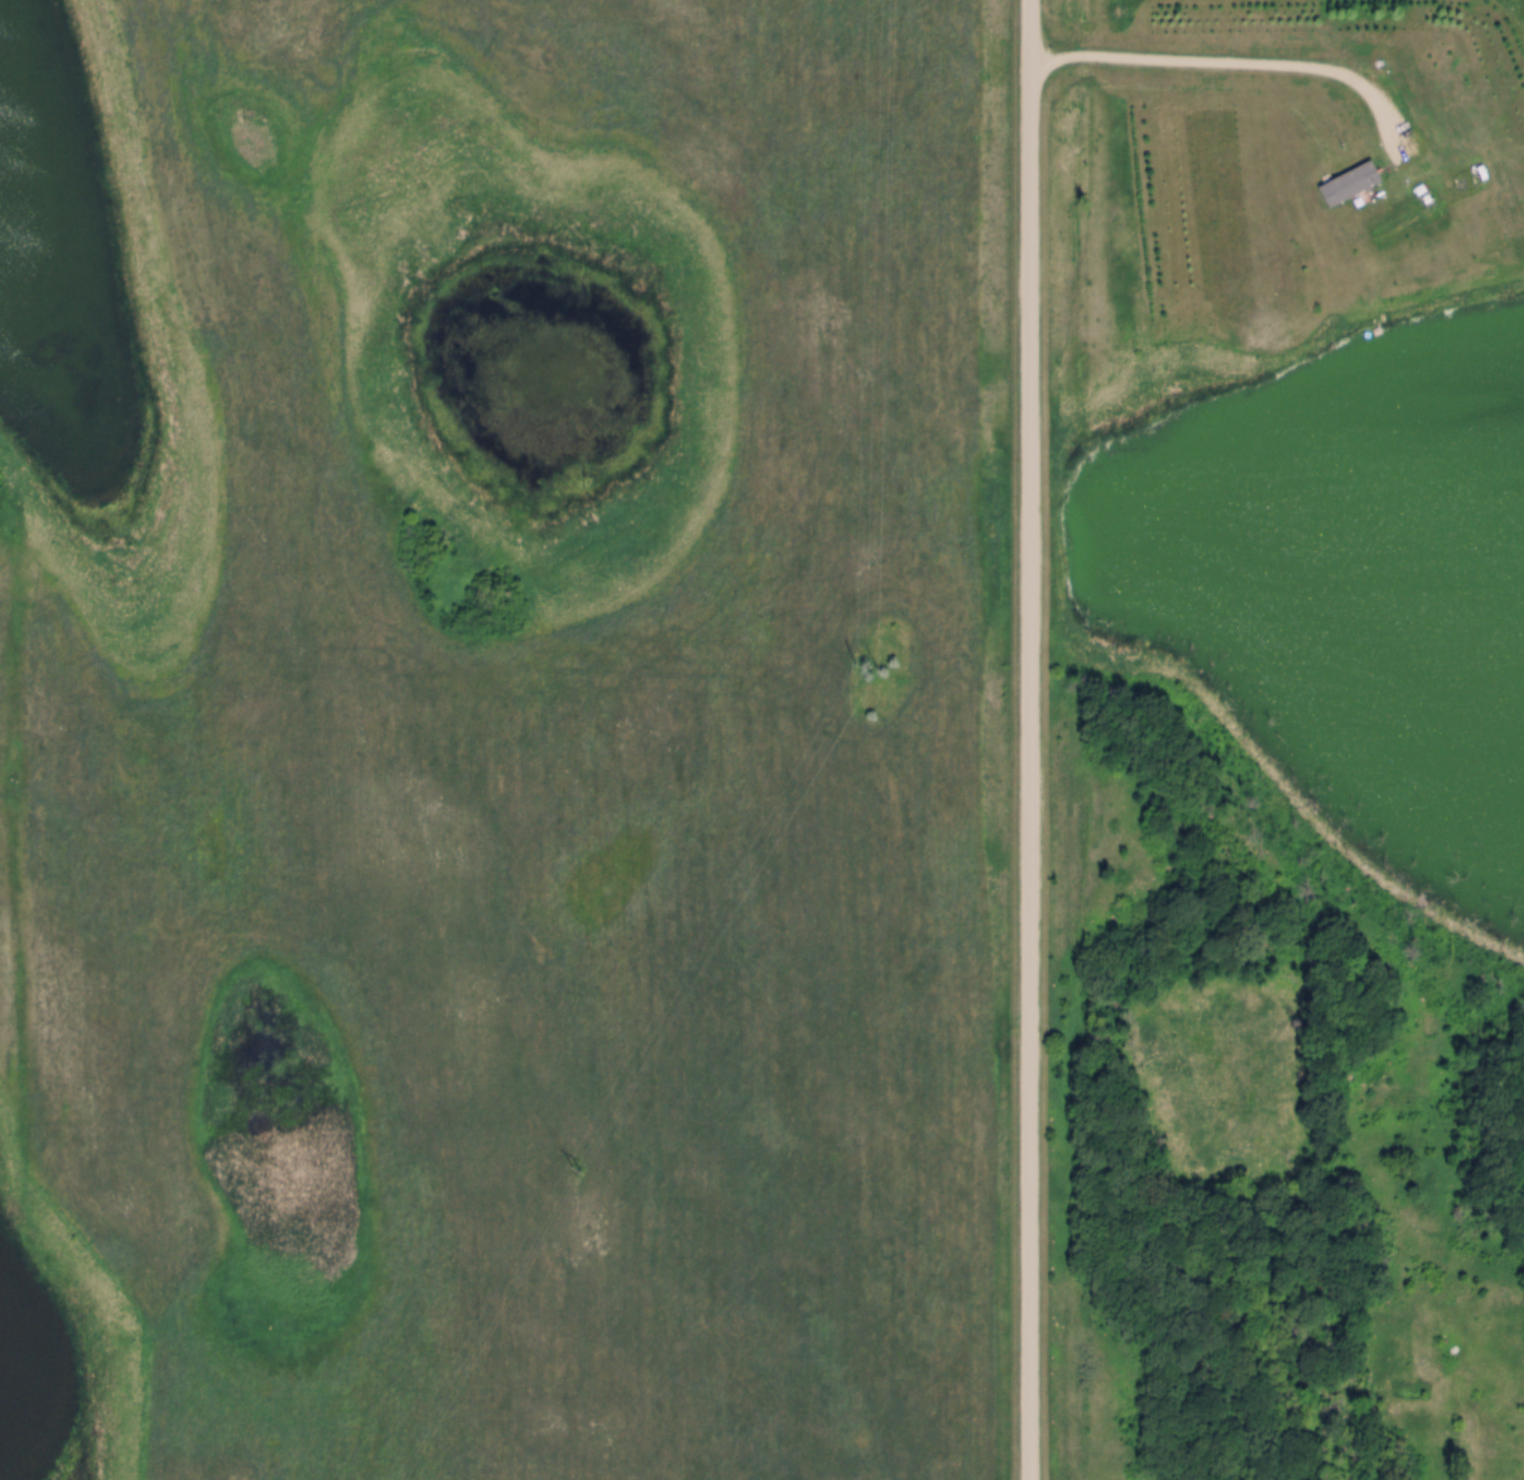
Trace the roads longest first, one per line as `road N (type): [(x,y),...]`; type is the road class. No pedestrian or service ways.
road 1 (tertiary): [(1031,1479),(1028,0)]

